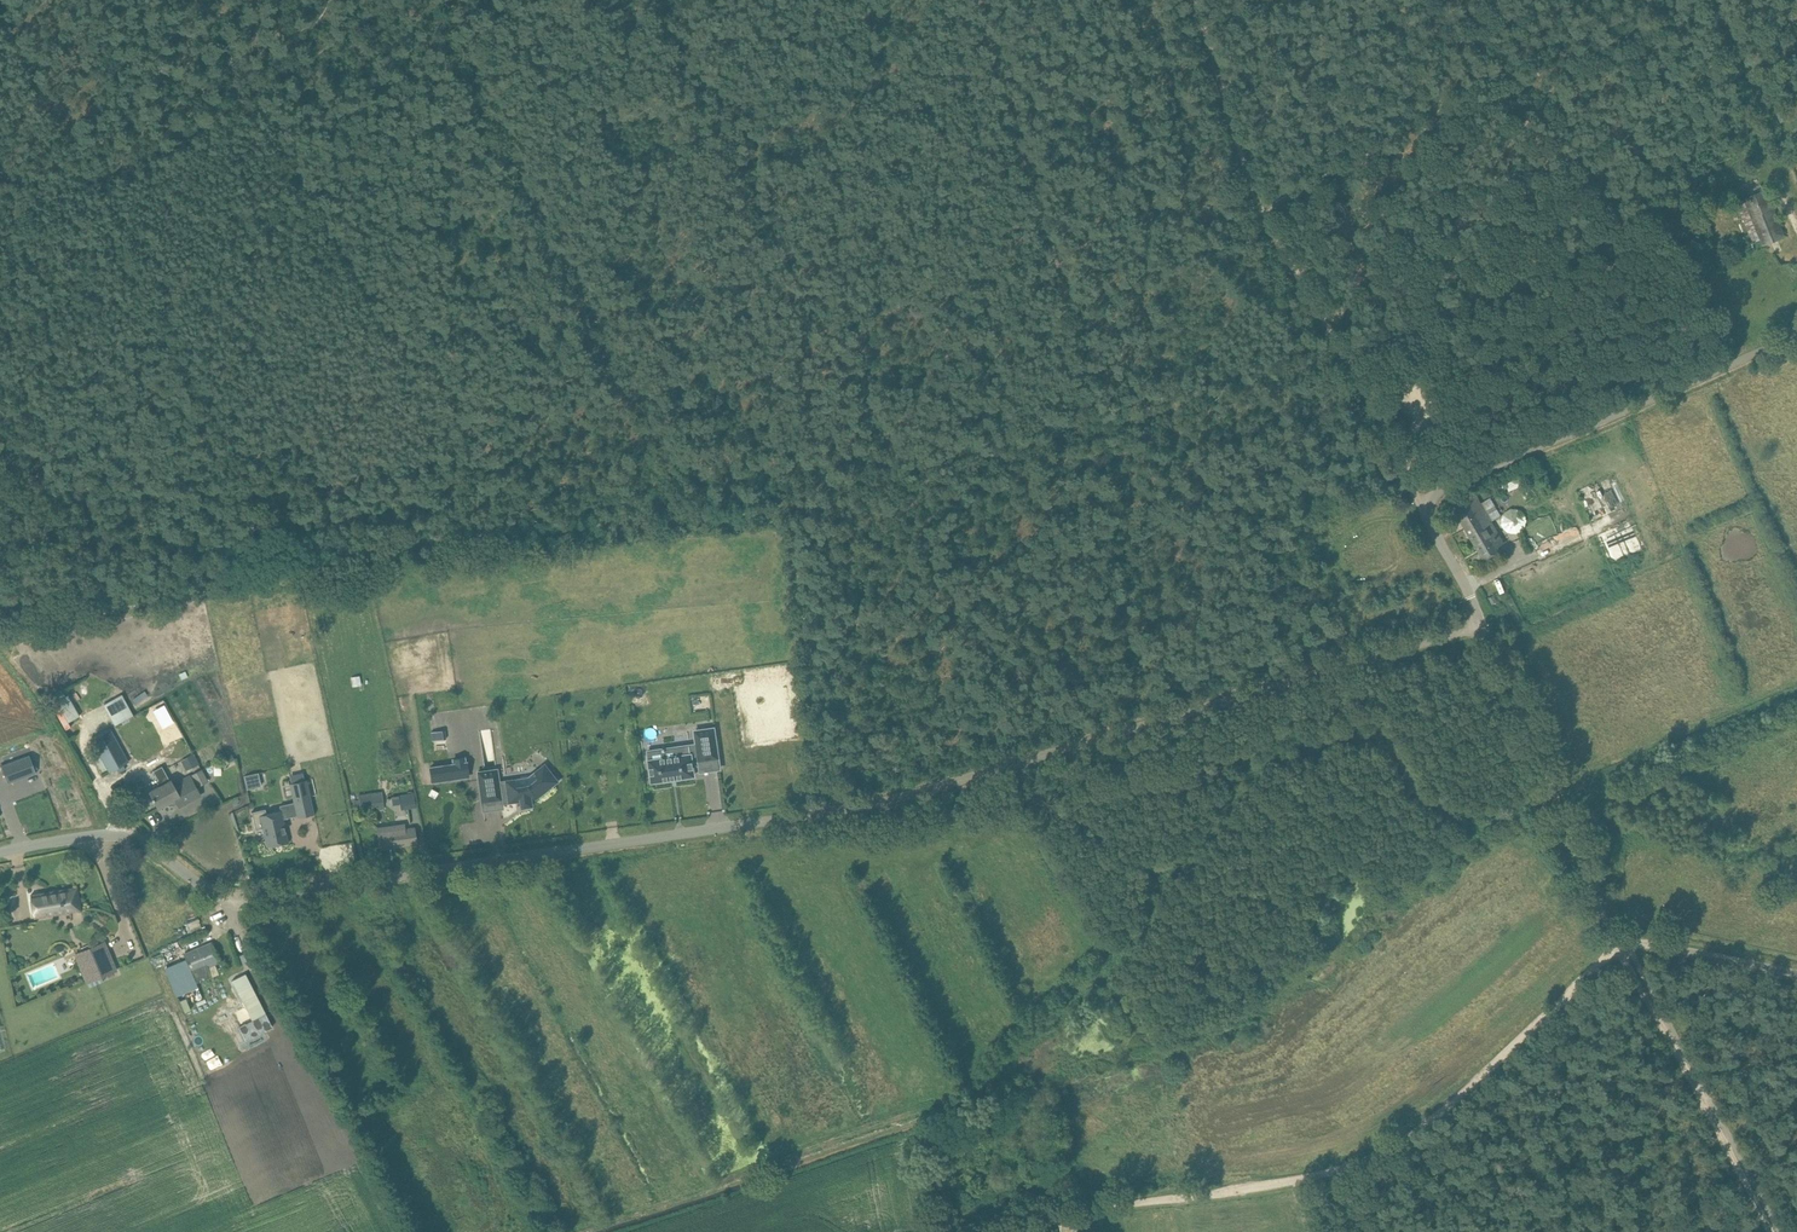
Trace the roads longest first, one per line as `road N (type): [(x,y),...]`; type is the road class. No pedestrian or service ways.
road 1 (unclassified): [(0,853),(122,837),(151,847),(204,887),(237,897),(826,812),(914,794),(1483,624)]
road 2 (unclassified): [(1027,1231),(1113,1205),(1315,1177),(1381,1151),(1443,1112),(1596,970),(1618,936)]
road 3 (unclassified): [(1483,624),(1429,519),(1436,495),(1796,335)]
road 4 (unclassified): [(1618,936),(1603,918),(1483,624)]
road 5 (track): [(1770,1231),(1618,936)]
road 6 (track): [(1340,356),(1247,172)]
road 7 (unclassified): [(1796,974),(1618,936)]
road 8 (track): [(1247,172),(1195,0)]
road 9 (track): [(1427,513),(1340,356)]

